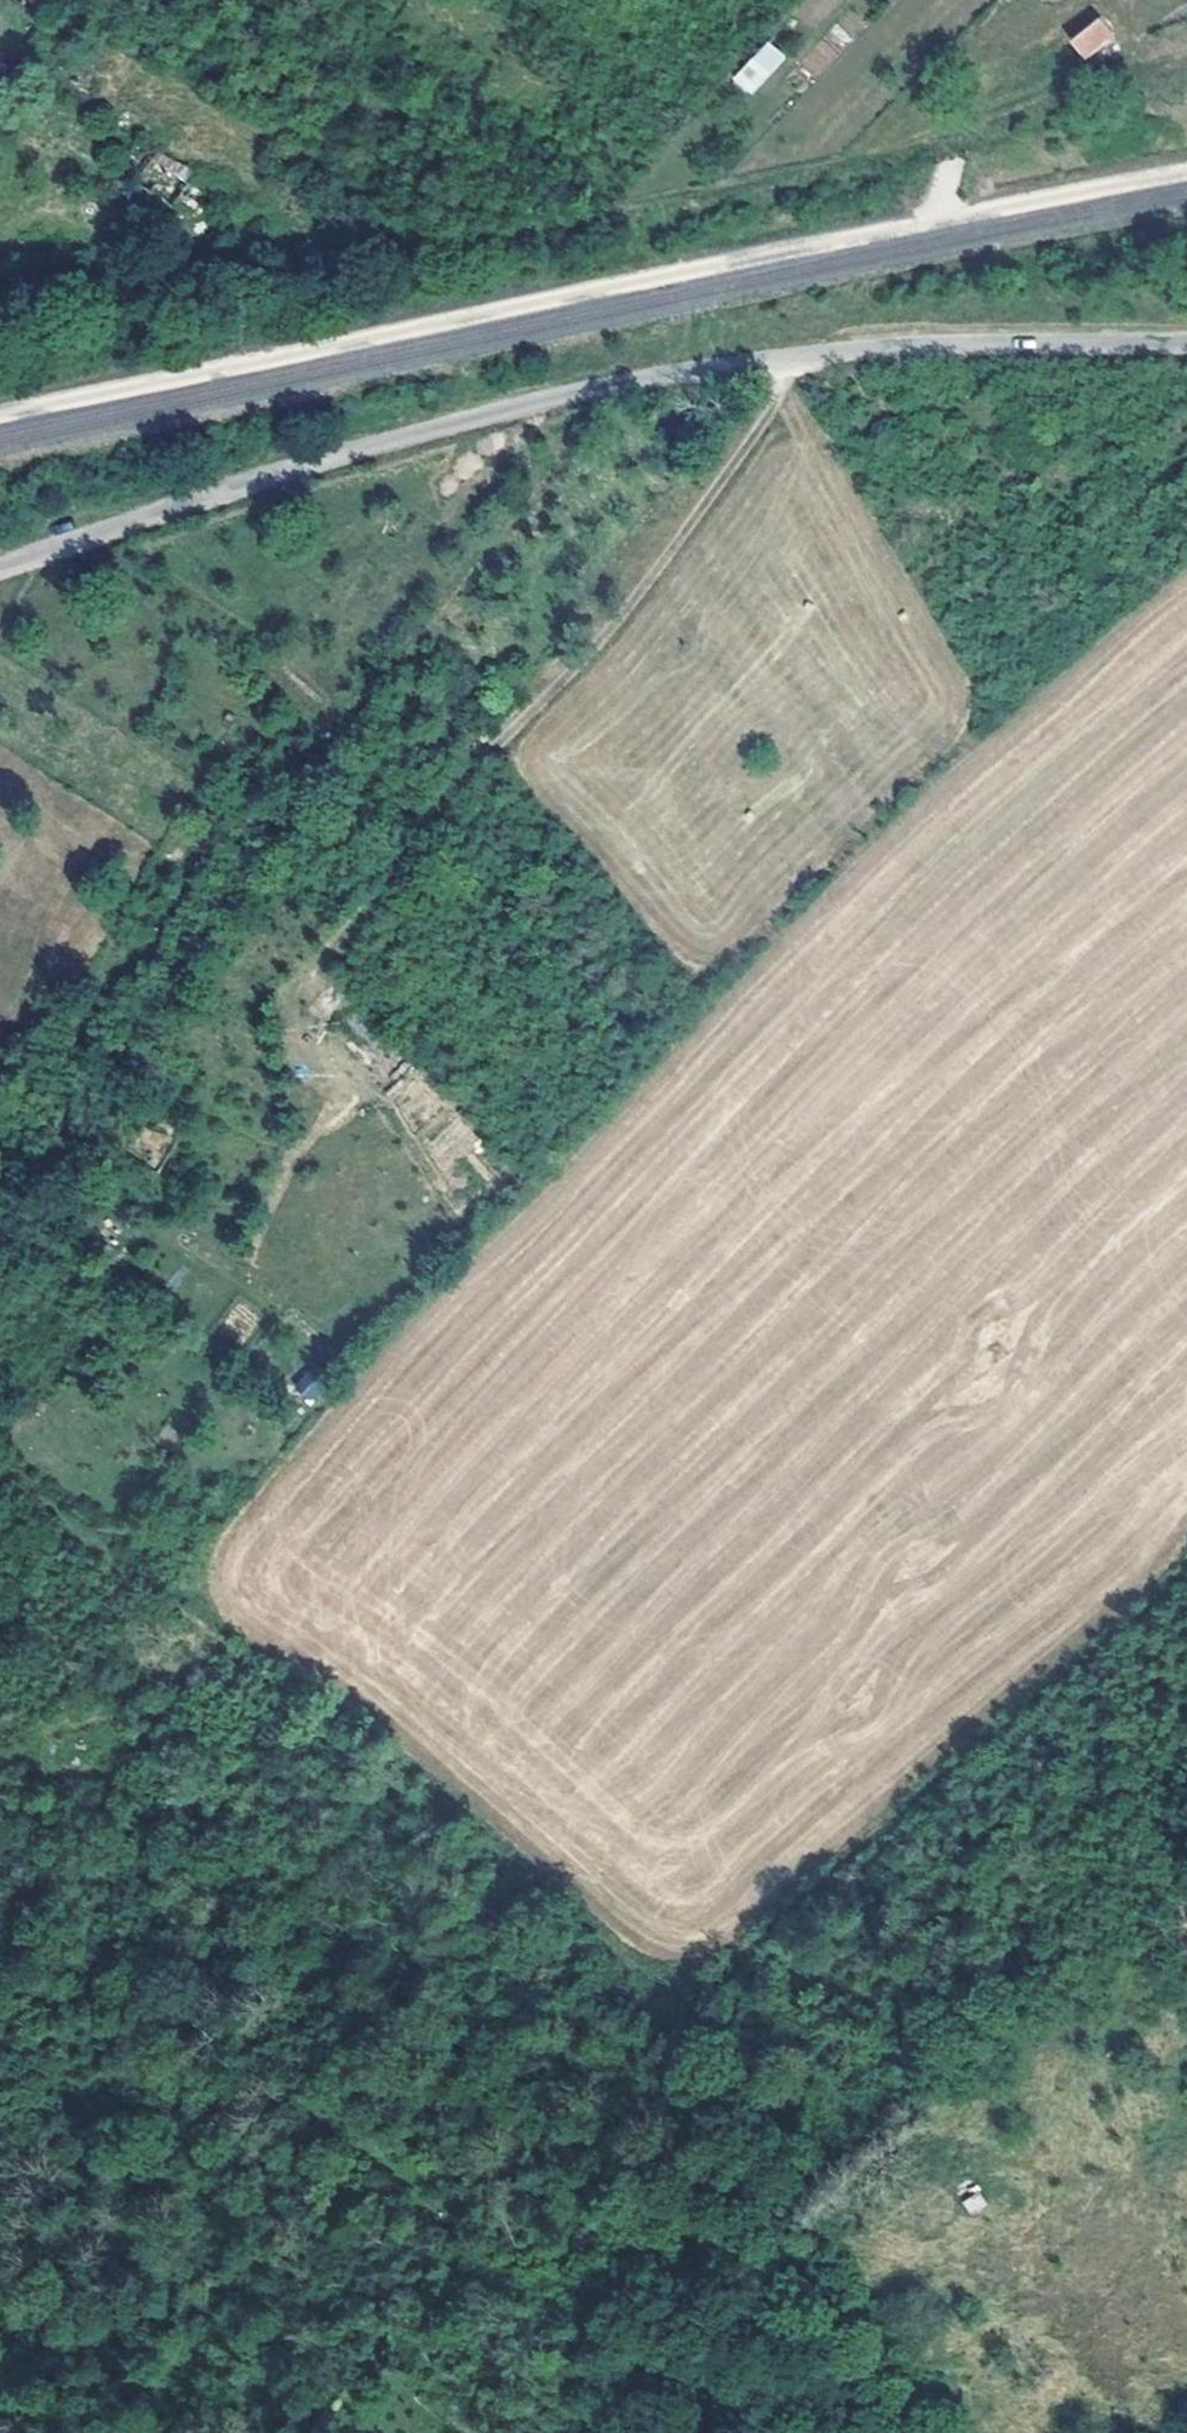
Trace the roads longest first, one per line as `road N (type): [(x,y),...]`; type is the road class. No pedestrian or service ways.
road 1 (track): [(607,2432),(823,2211),(753,2136),(633,1968),(381,1717),(223,1627),(0,1985)]
road 2 (unclassified): [(1186,346),(879,354),(696,371),(460,423),(0,572)]

